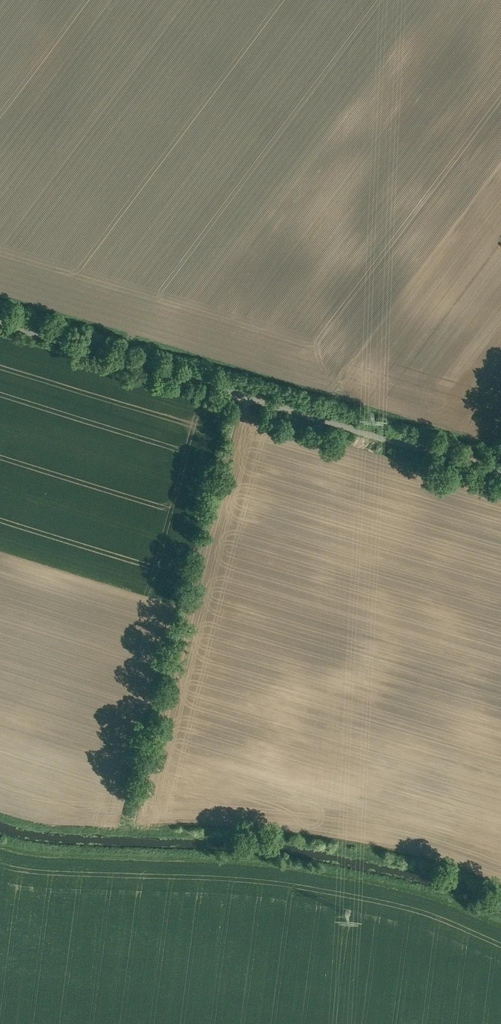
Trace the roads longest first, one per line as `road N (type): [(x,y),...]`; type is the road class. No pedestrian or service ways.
road 1 (unclassified): [(0,326),(500,475)]

